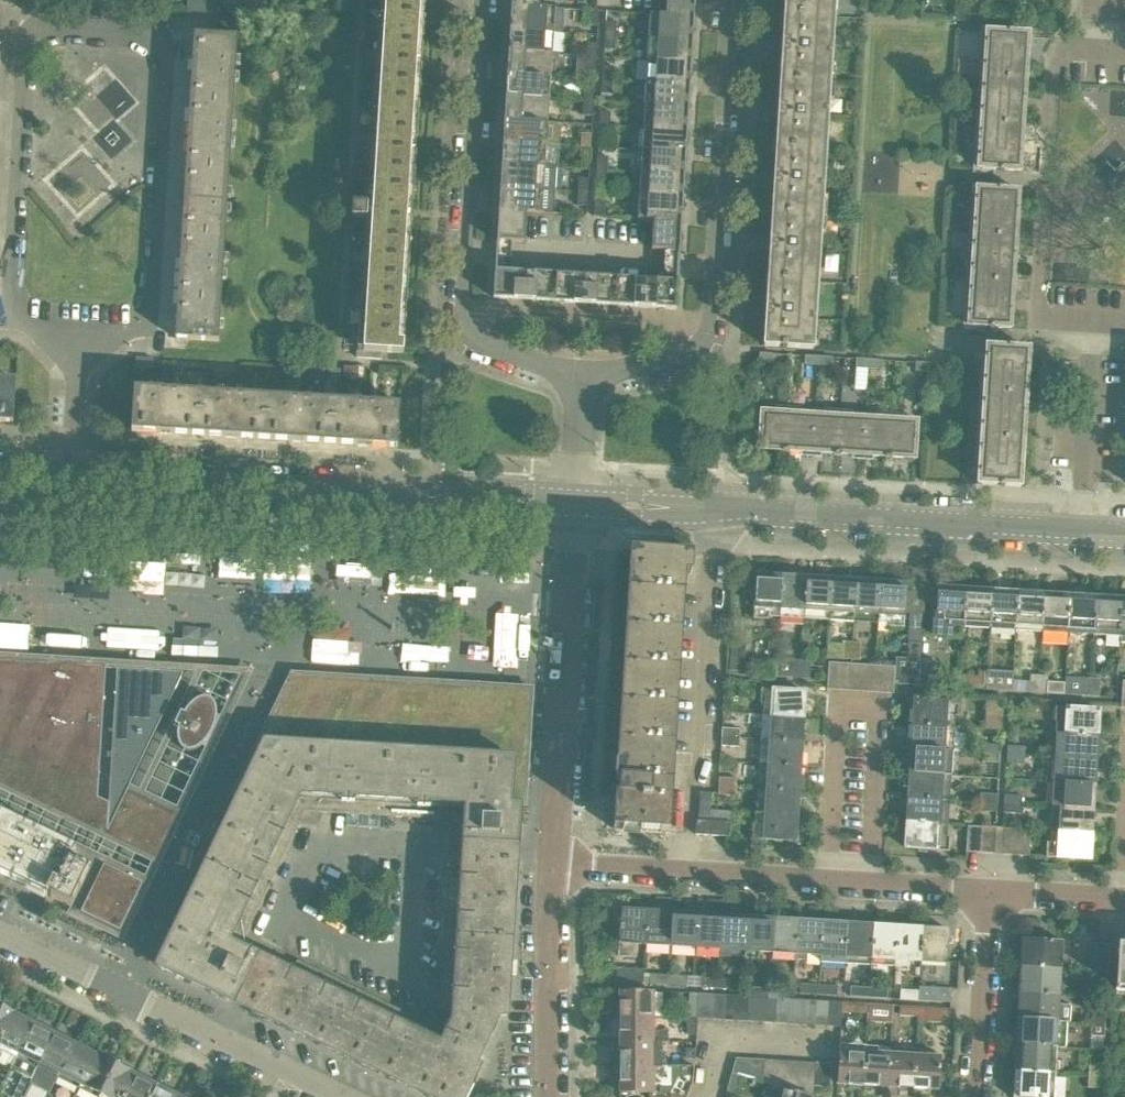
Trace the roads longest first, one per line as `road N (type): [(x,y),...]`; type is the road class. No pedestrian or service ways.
road 1 (residential): [(80,350),(151,314),(164,55),(148,36),(56,27),(33,36),(26,50),(11,299),(28,319)]
road 2 (tertiary): [(1079,530),(574,500)]
road 3 (tertiary): [(574,500),(73,476)]
road 4 (residential): [(584,374),(680,356),(708,331),(731,0)]
road 5 (residential): [(481,0),(462,315),(485,344),(584,374)]
road 6 (residential): [(992,891),(550,867)]
road 7 (residential): [(0,934),(338,1096)]
road 8 (residential): [(550,867),(563,820),(574,500)]
road 9 (residential): [(1124,53),(1071,50),(1055,60),(1038,301),(1052,320)]
road 10 (residential): [(548,1096),(550,867)]
road 11 (residential): [(1079,530),(1091,322)]
road 12 (residential): [(977,1096),(992,891)]
road 13 (residential): [(1124,898),(992,891)]
road 14 (residential): [(574,500),(584,374)]
road 15 (residential): [(73,476),(80,350)]

